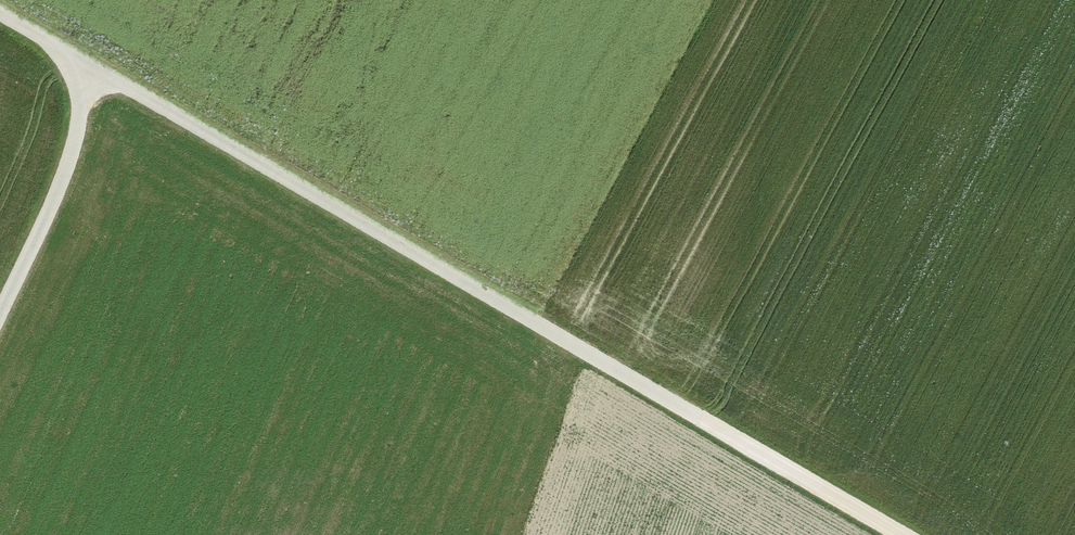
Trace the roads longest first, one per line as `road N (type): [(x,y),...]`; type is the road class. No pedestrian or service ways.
road 1 (track): [(0,14),(678,406)]
road 2 (track): [(96,70),(70,161),(0,311)]
road 3 (track): [(903,534),(678,406)]

